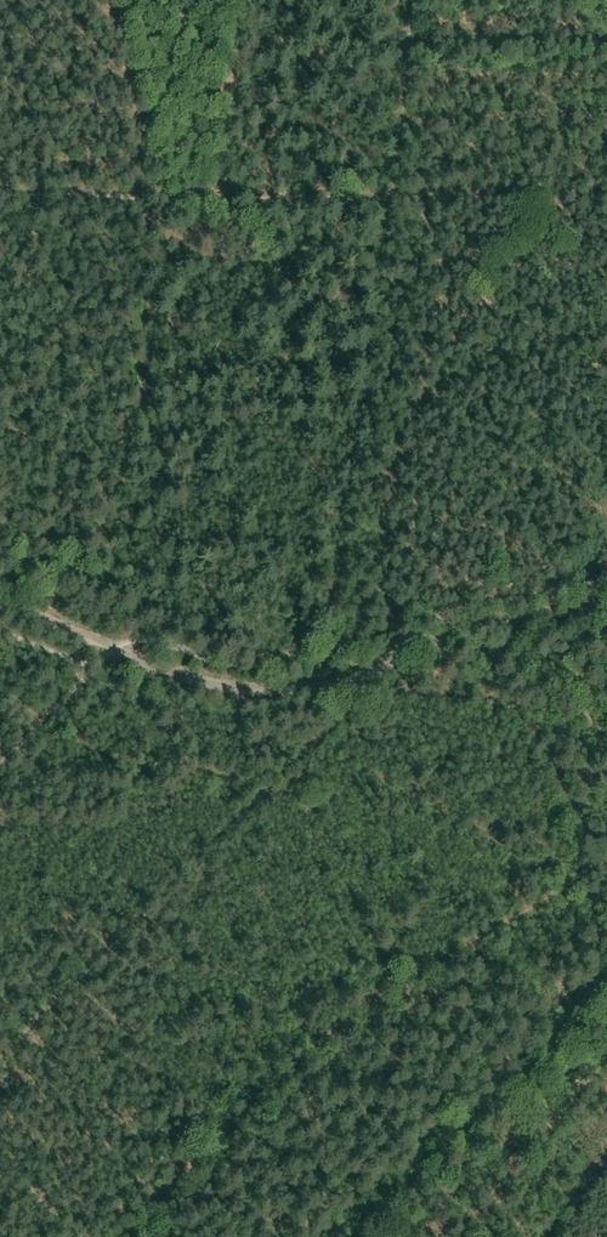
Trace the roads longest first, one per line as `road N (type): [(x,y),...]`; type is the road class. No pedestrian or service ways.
road 1 (track): [(606,370),(525,330),(463,284),(408,202),(0,197)]
road 2 (track): [(391,663),(241,692),(168,674),(0,606)]
road 3 (track): [(391,663),(479,624),(606,607)]
road 4 (track): [(410,0),(384,200)]

